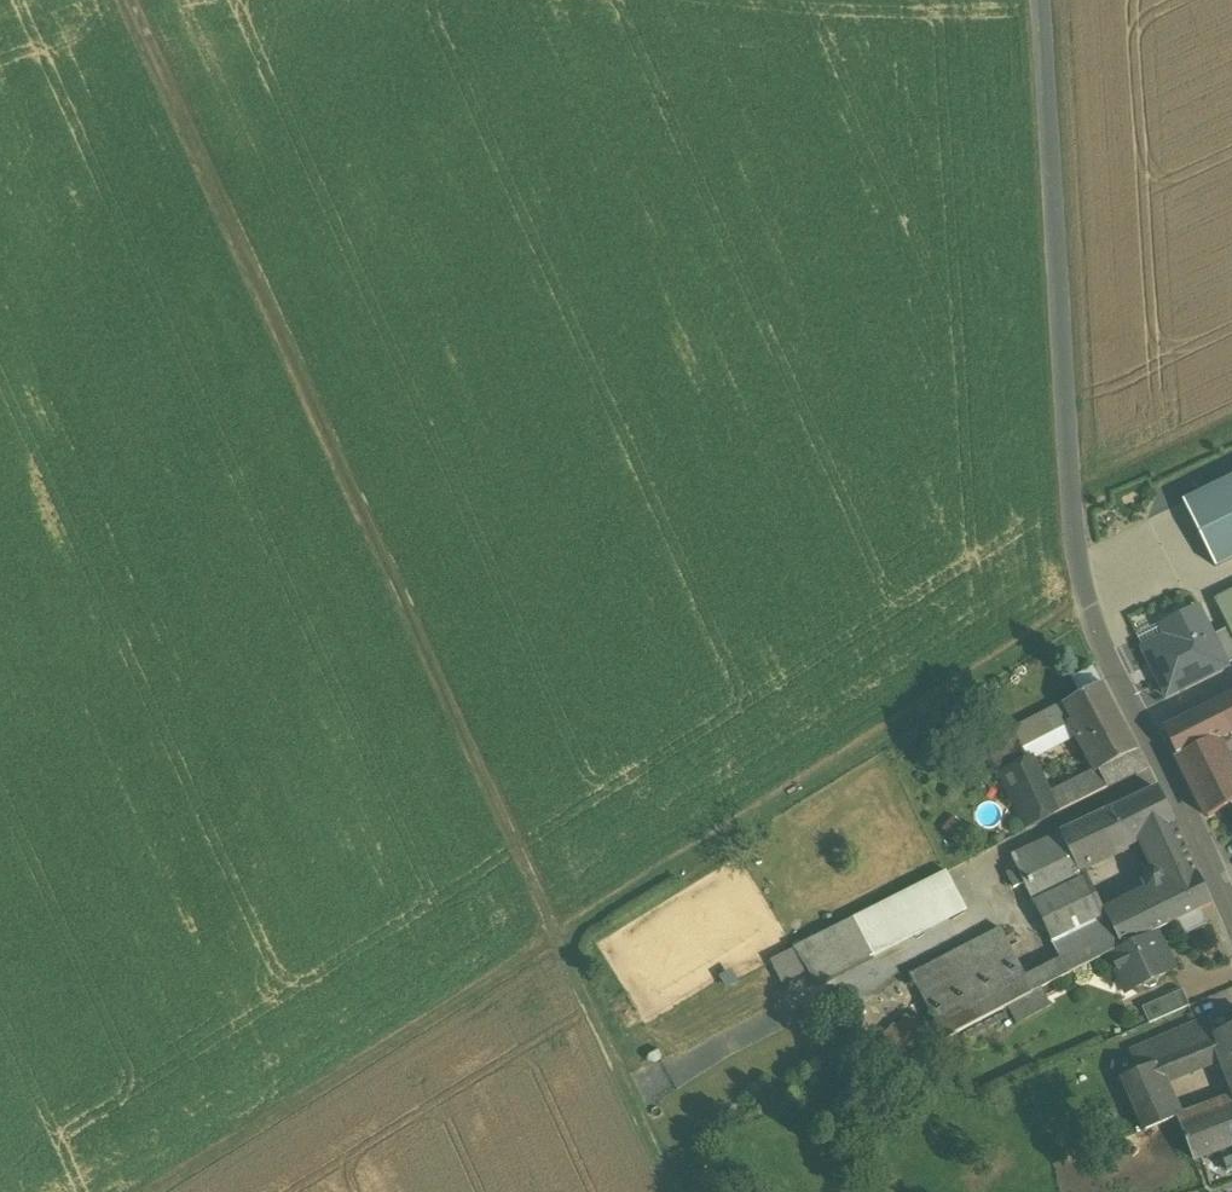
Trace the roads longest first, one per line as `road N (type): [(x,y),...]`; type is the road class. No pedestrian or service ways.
road 1 (track): [(127,0),(677,1191)]
road 2 (track): [(152,1191),(1091,611)]
road 3 (unclassified): [(1040,0),(1075,530)]
road 4 (residential): [(1075,530),(1091,611),(1231,913)]

